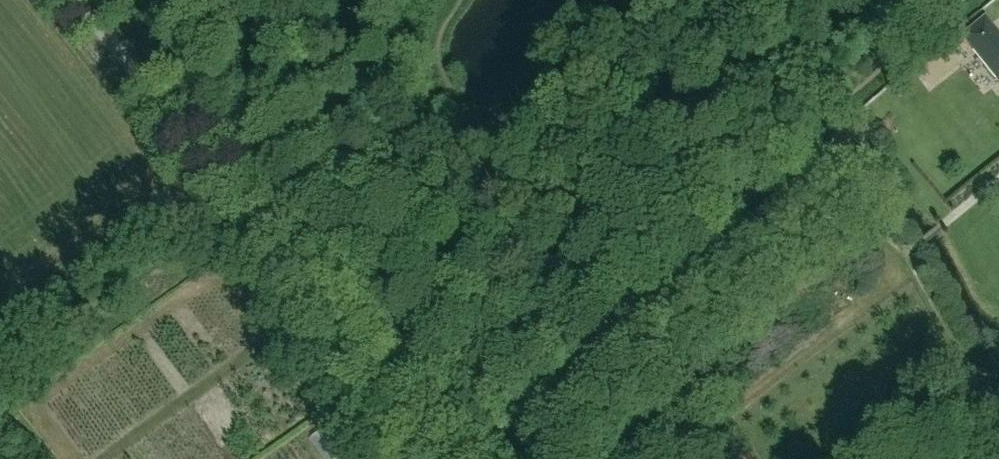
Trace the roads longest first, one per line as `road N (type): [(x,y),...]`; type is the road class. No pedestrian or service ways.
road 1 (track): [(422,431),(972,0)]
road 2 (unclassified): [(78,0),(445,458)]
road 3 (track): [(686,222),(575,82),(497,107),(457,88),(437,44),(460,0)]
road 4 (track): [(0,354),(232,193)]

